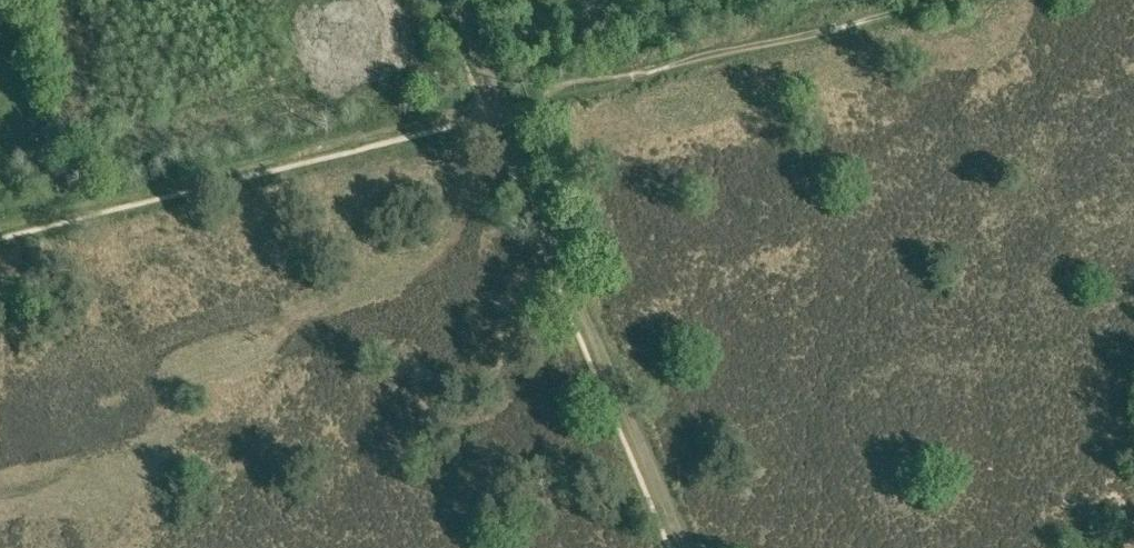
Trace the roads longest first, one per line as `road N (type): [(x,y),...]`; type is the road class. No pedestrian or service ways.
road 1 (track): [(700,547),(463,0)]
road 2 (track): [(491,109),(0,231)]
road 3 (track): [(941,0),(491,109)]

